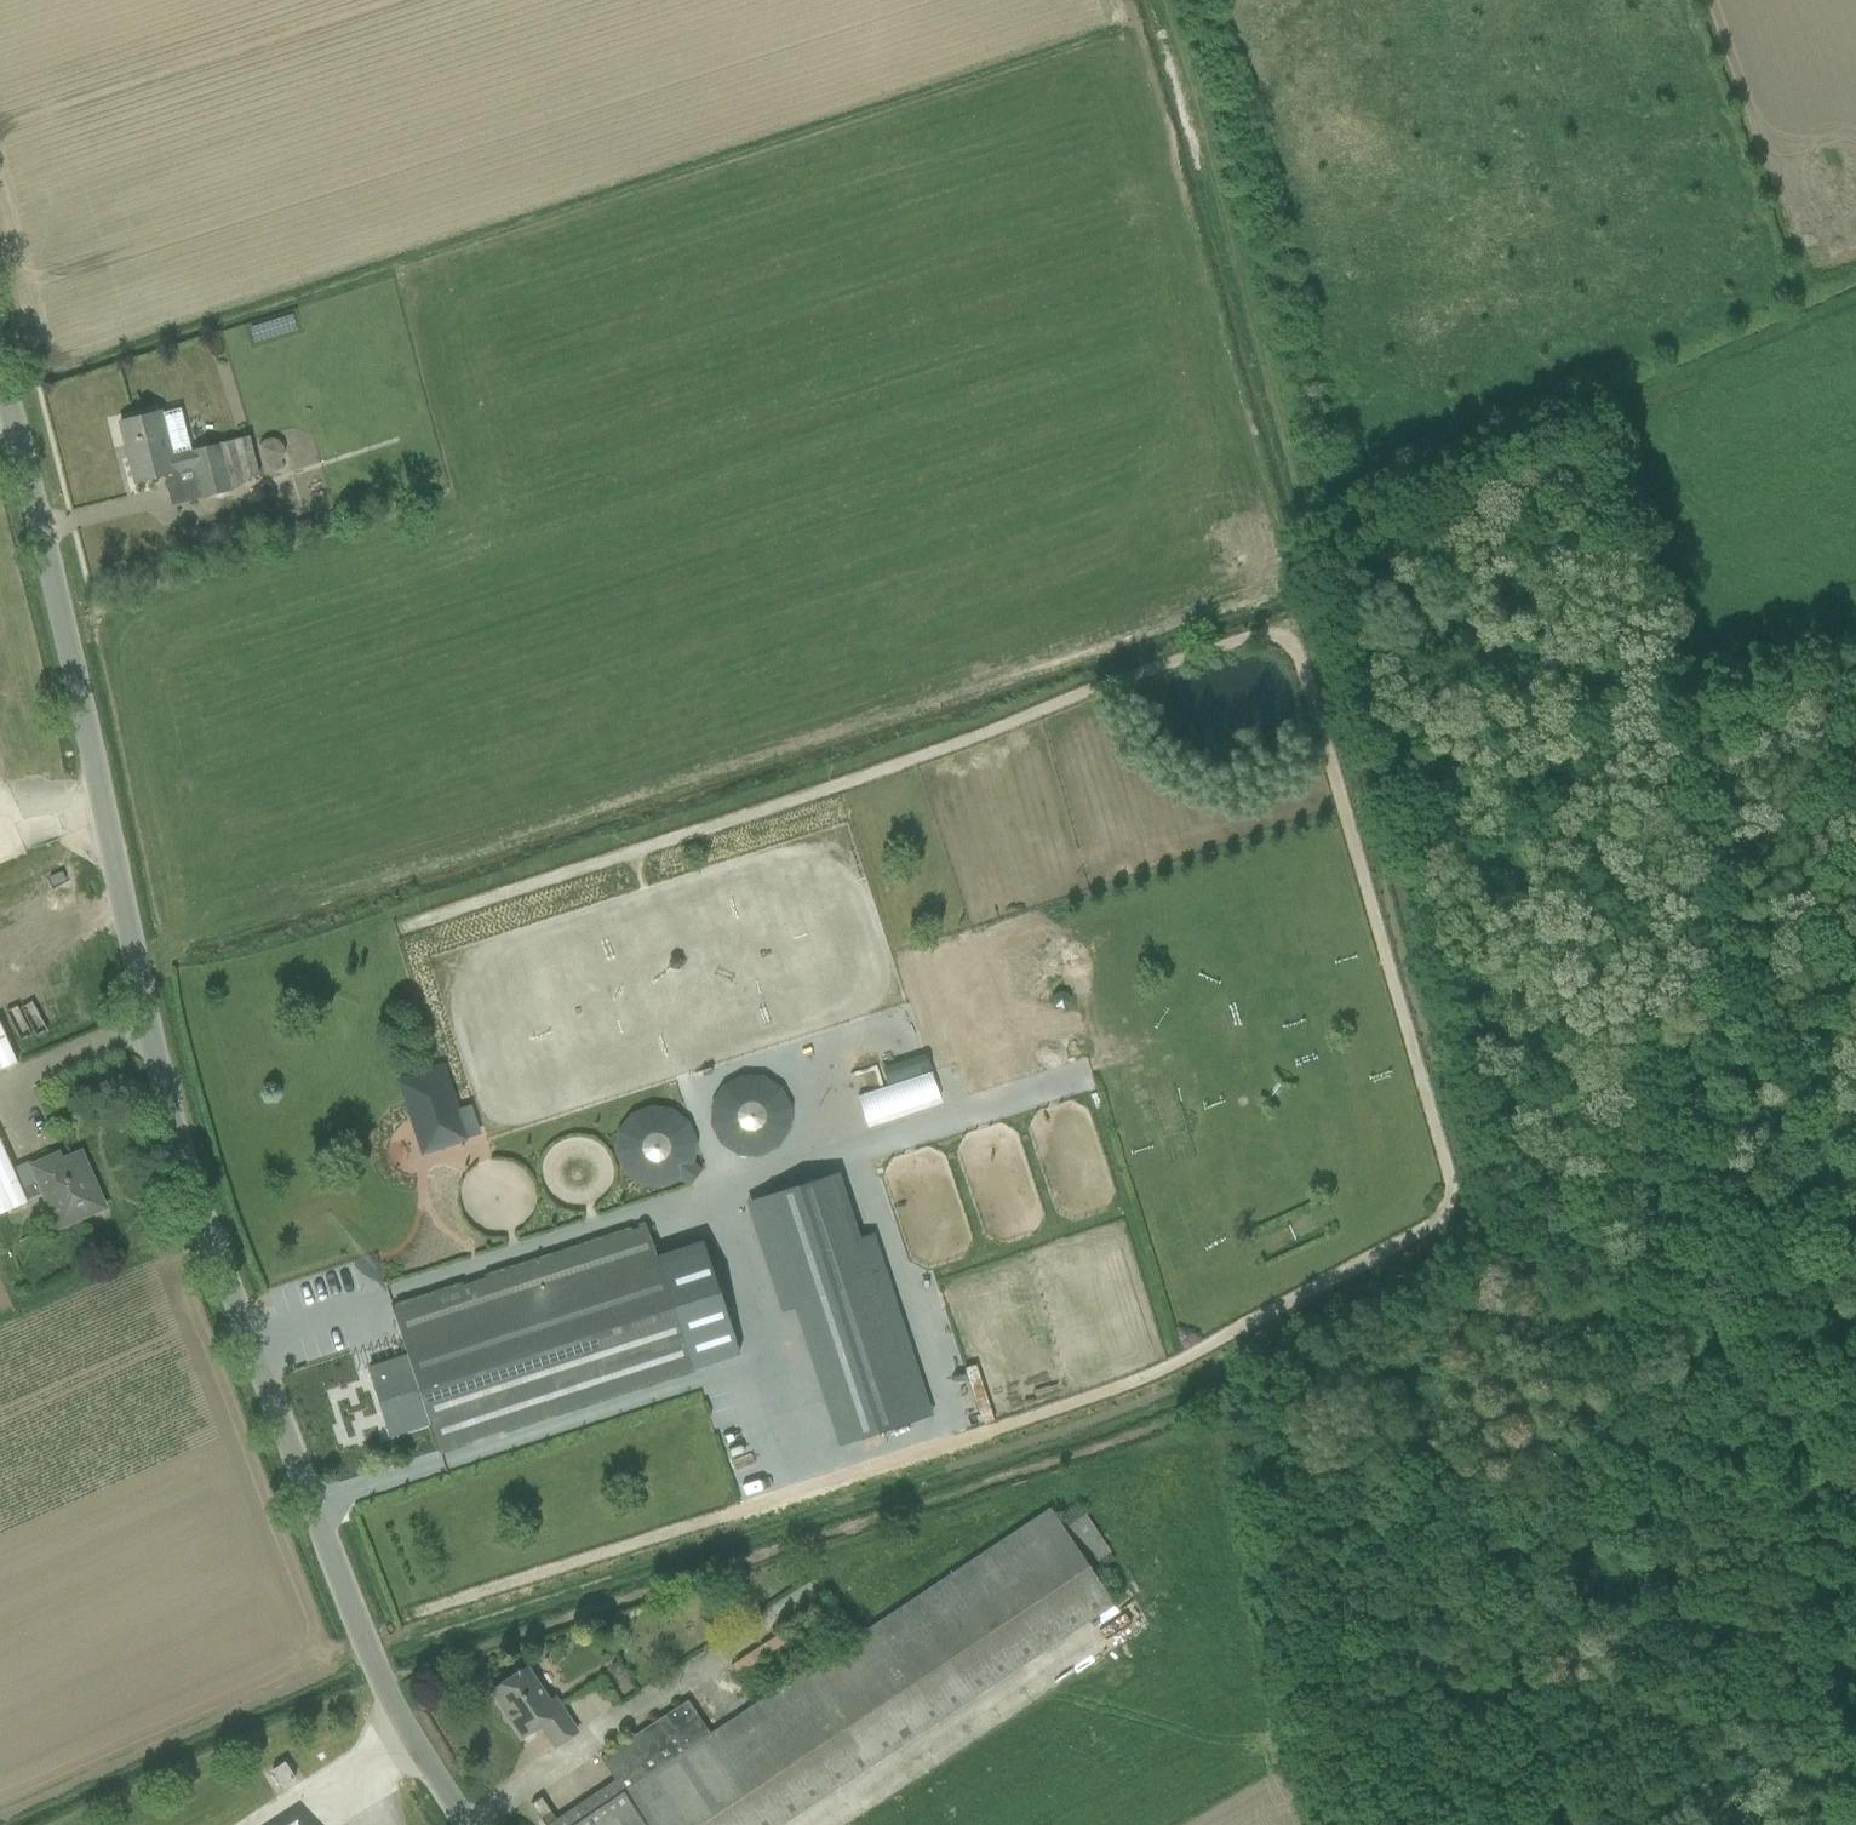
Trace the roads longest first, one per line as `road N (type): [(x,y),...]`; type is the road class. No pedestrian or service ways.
road 1 (unclassified): [(469,1824),(371,1667),(181,1161),(0,370)]

